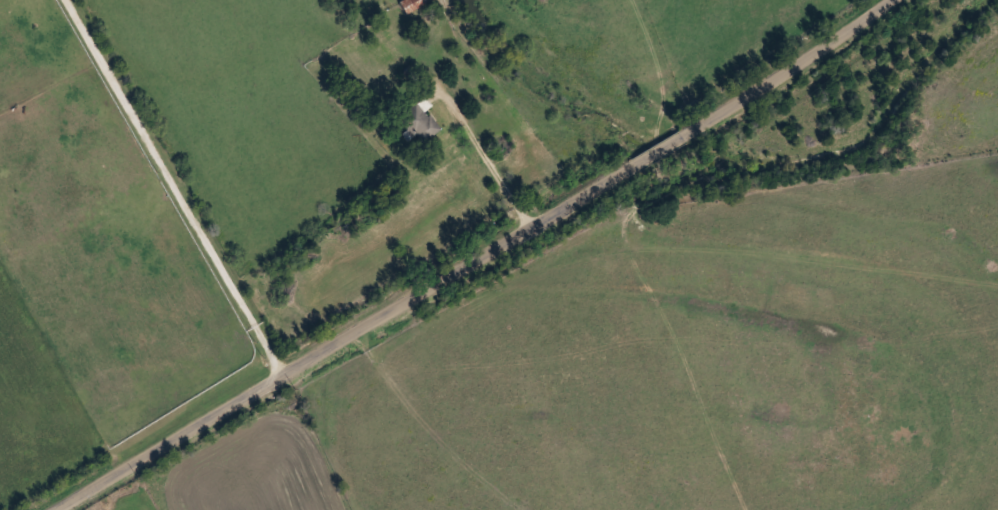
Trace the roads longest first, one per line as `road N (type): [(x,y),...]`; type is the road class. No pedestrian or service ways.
road 1 (residential): [(55,509),(890,0)]

